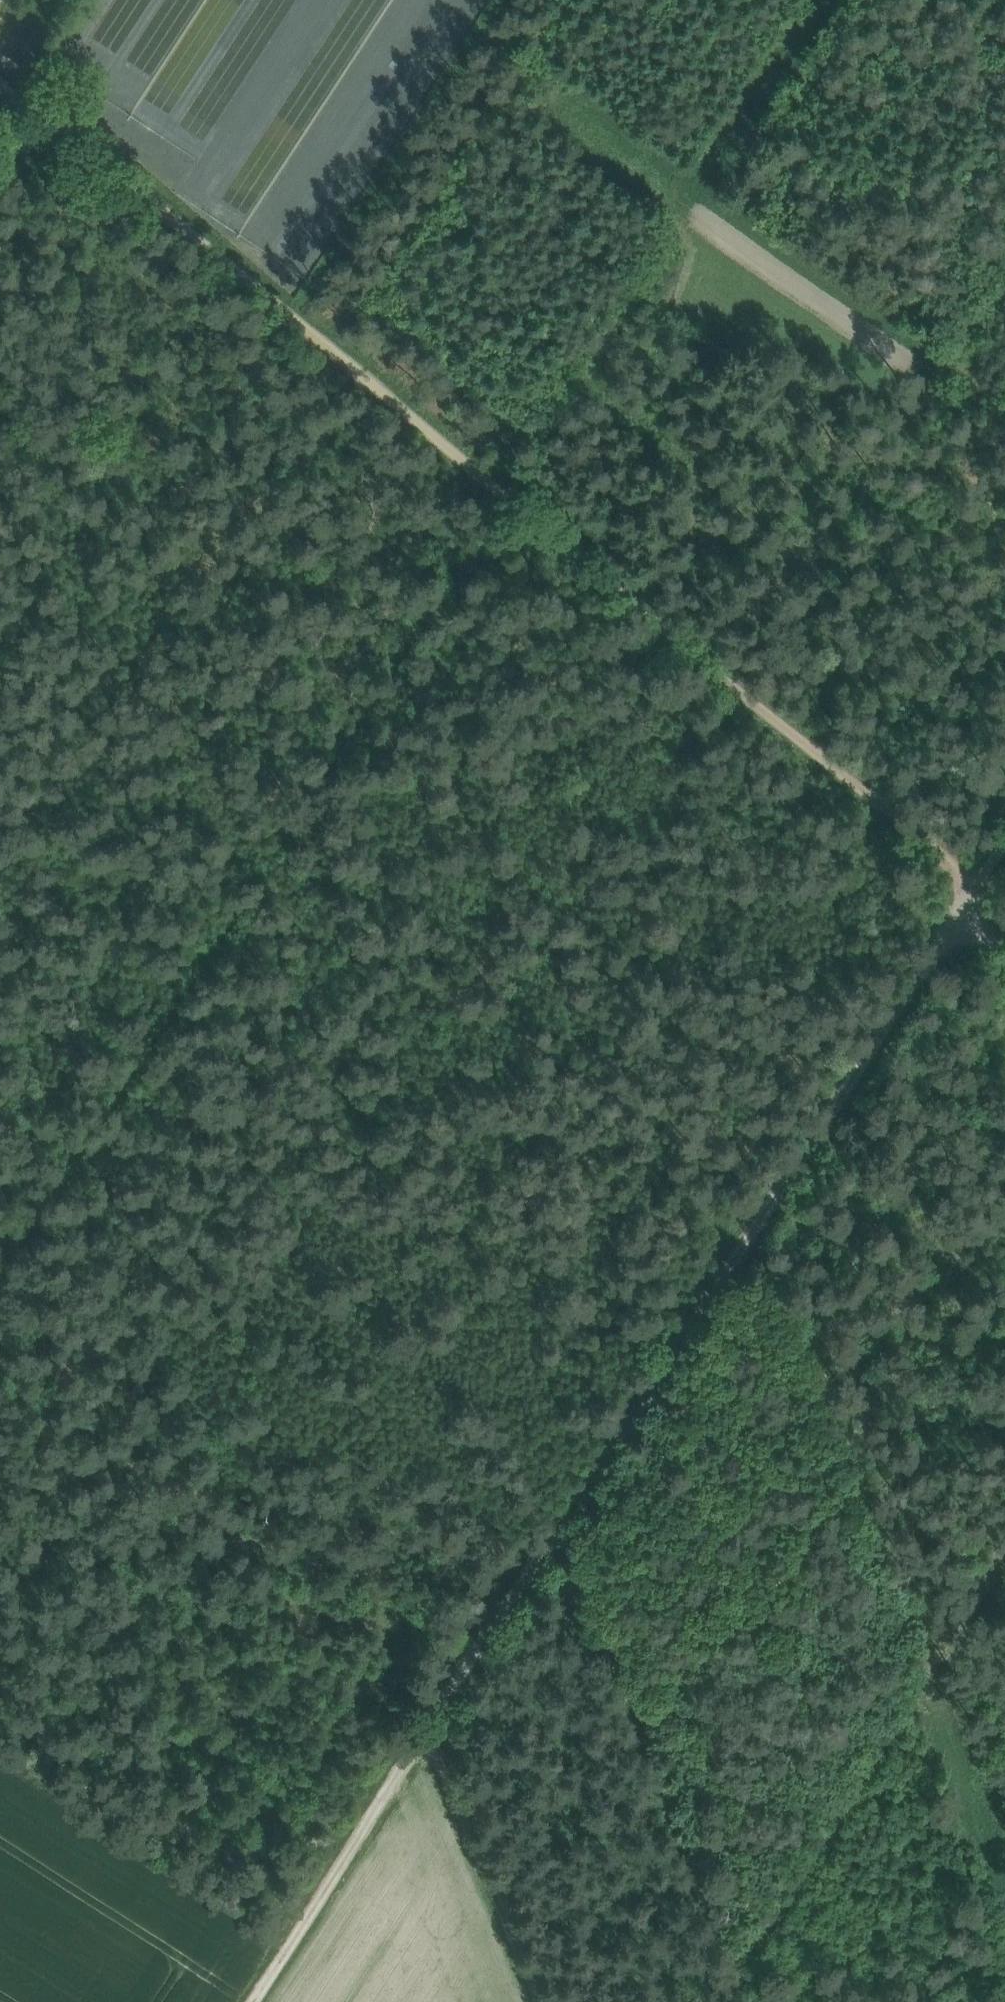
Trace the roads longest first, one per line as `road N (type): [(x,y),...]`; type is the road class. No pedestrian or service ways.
road 1 (track): [(973,894),(869,1069),(251,2001)]
road 2 (track): [(0,86),(214,249),(924,842),(973,894)]
road 3 (track): [(547,2001),(442,1755),(421,1742)]

